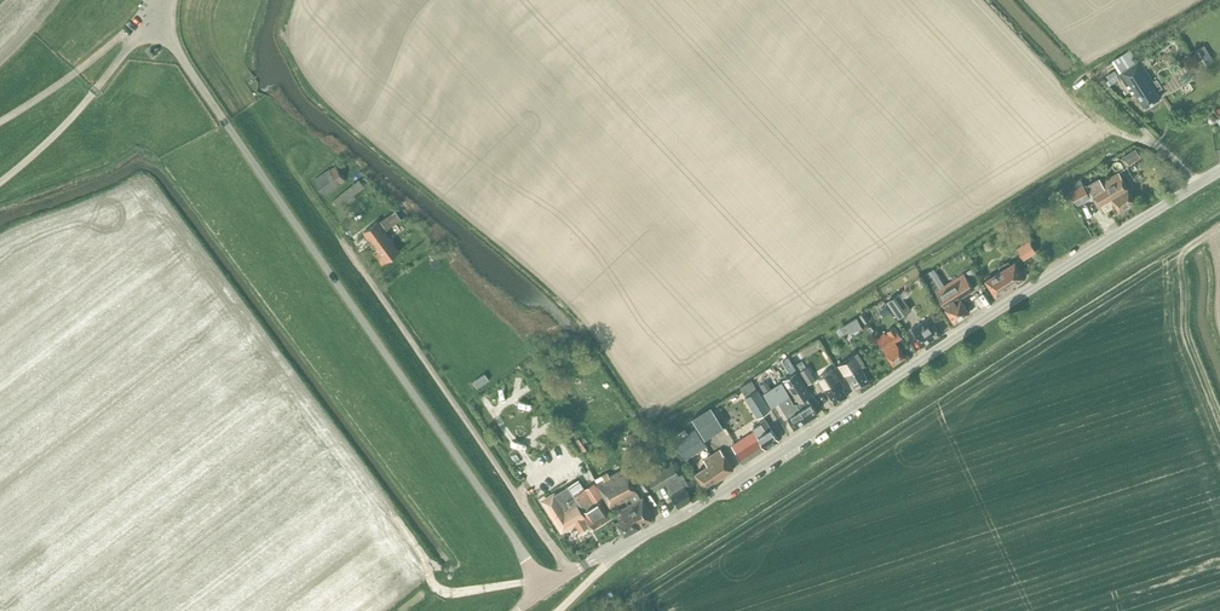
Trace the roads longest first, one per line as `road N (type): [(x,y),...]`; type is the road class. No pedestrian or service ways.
road 1 (unclassified): [(543,590),(665,525),(1219,171)]
road 2 (unclassified): [(543,590),(152,21)]
road 3 (unclassified): [(0,183),(57,135),(152,21)]

